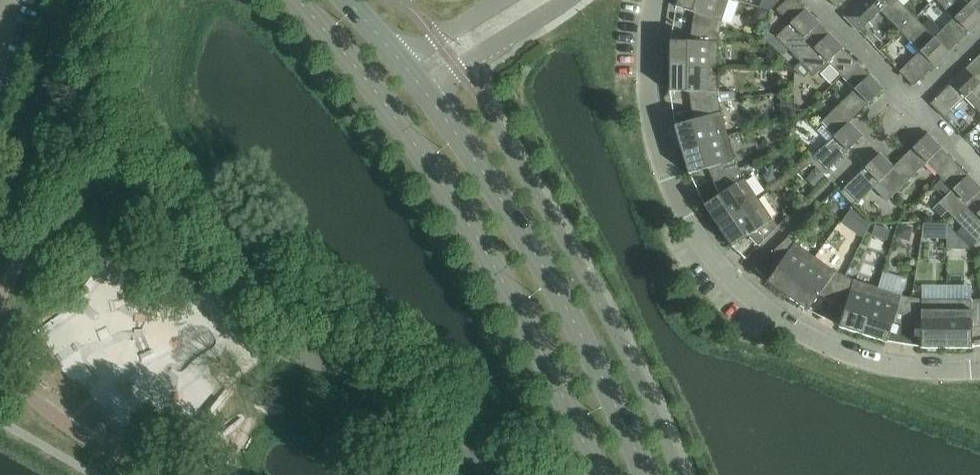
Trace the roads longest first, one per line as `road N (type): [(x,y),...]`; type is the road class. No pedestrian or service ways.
road 1 (residential): [(979,368),(883,361),(734,286),(692,217),(662,146),(649,70),(664,0)]
road 2 (secondary): [(307,0),(455,194),(556,382),(593,474)]
road 3 (secondary): [(642,474),(576,326),(439,103)]
road 4 (unclassified): [(439,103),(456,68),(557,0)]
road 5 (unclassified): [(511,0),(437,39),(391,44)]

